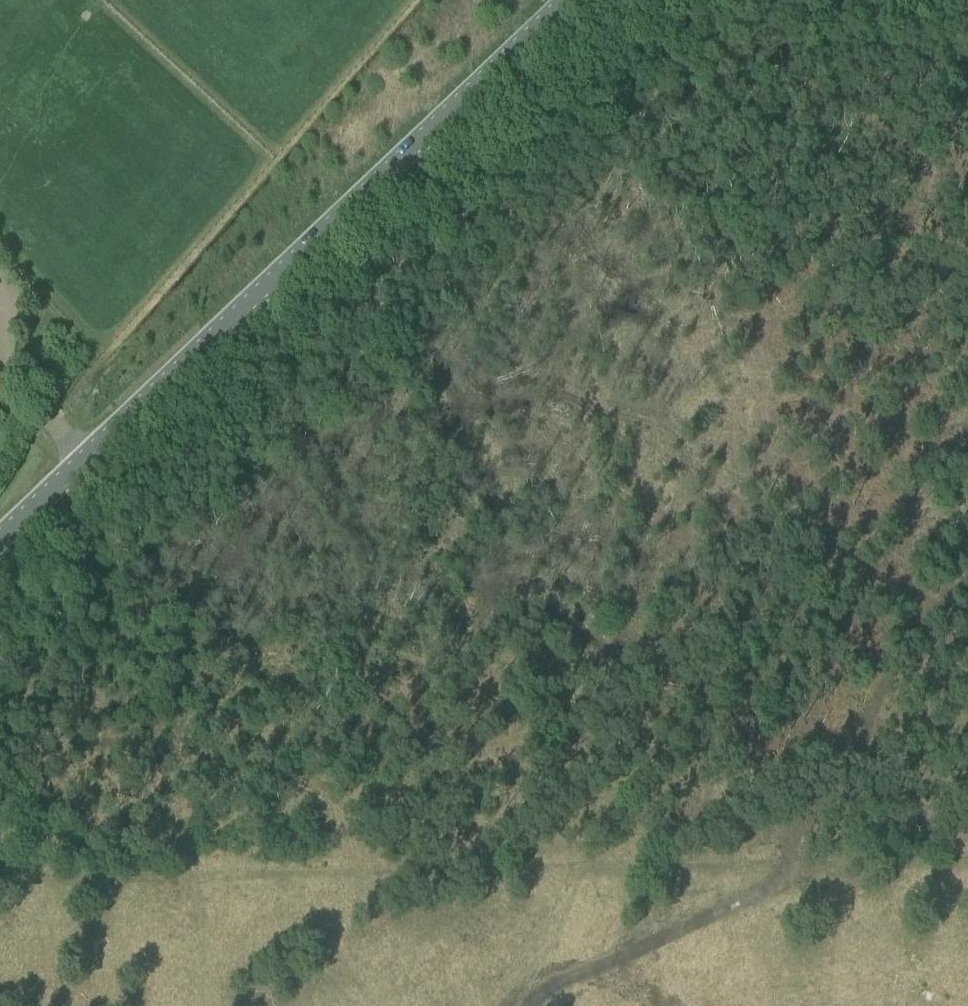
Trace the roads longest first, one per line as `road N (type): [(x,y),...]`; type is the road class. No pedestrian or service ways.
road 1 (tertiary): [(0,542),(138,400),(565,0)]

